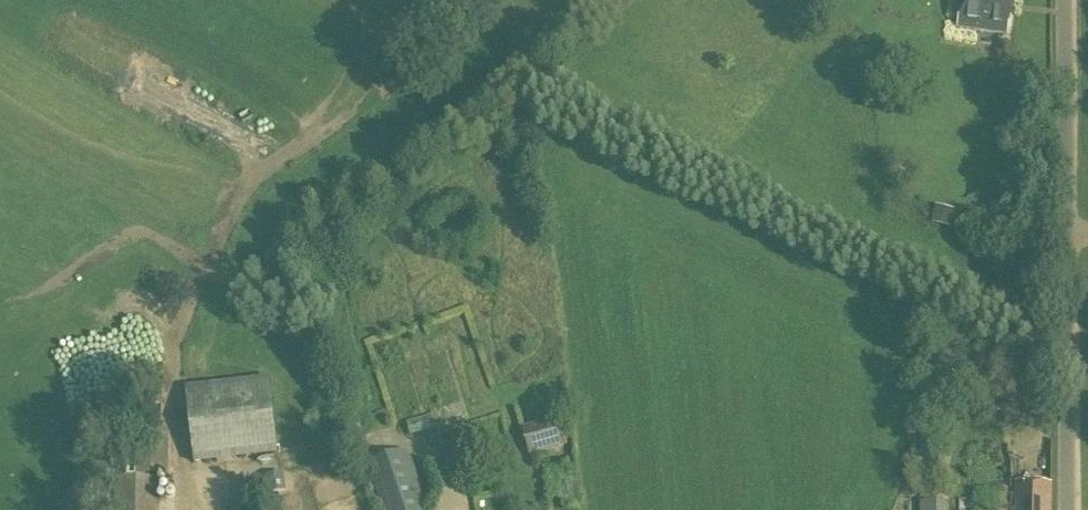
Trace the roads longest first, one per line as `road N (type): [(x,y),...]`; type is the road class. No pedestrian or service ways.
road 1 (unclassified): [(1069,509),(1069,0)]

